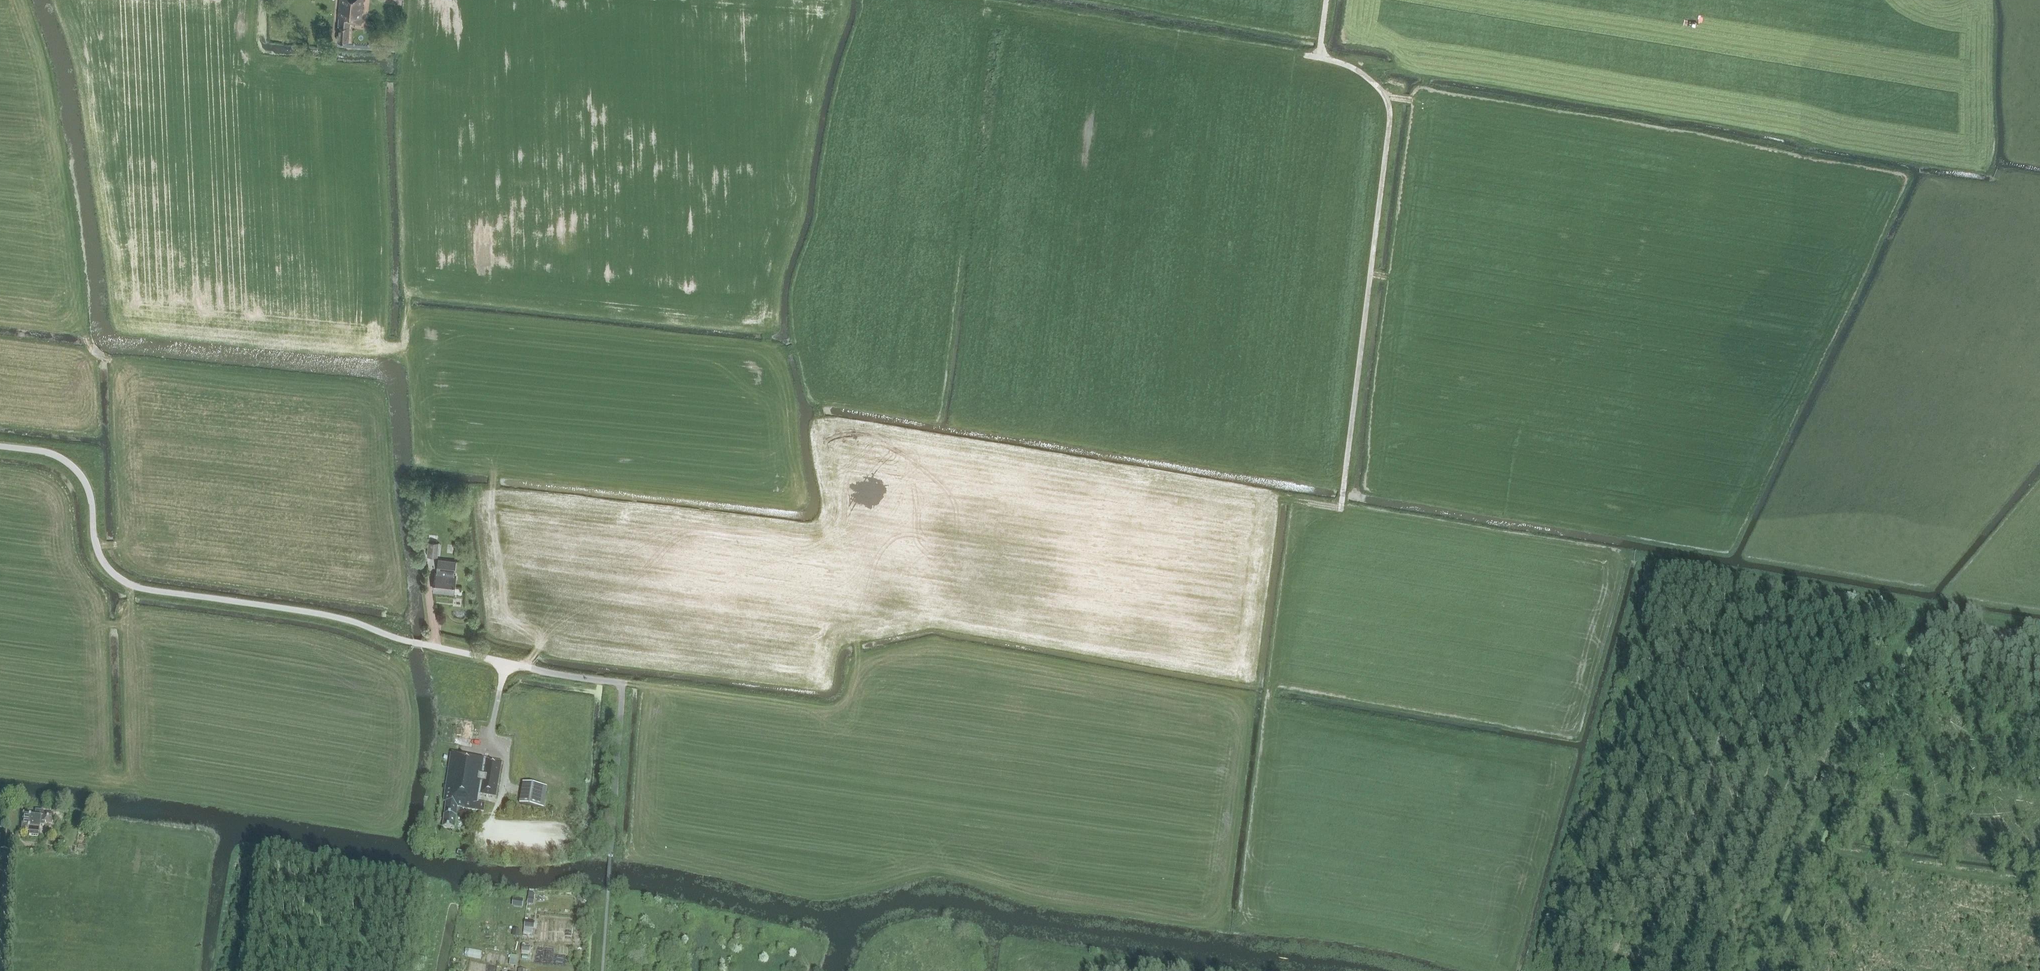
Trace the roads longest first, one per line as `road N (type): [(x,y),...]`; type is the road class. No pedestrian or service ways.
road 1 (unclassified): [(530,668),(321,614),(129,585),(97,550),(89,493),(74,469),(52,454),(0,446)]
road 2 (track): [(1327,0),(1319,58),(1379,89),(1390,120),(1341,509),(1275,498)]

